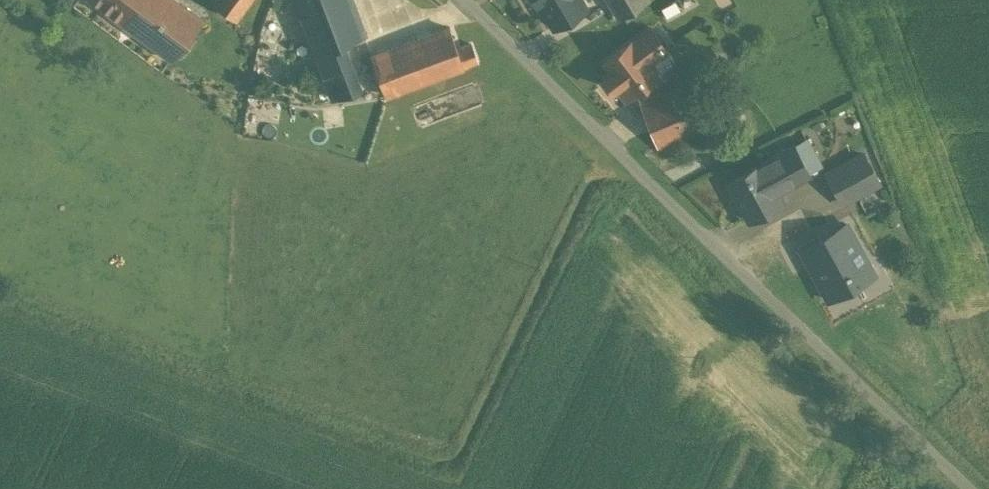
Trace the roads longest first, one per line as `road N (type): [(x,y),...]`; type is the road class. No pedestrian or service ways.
road 1 (unclassified): [(461,0),(970,488)]

